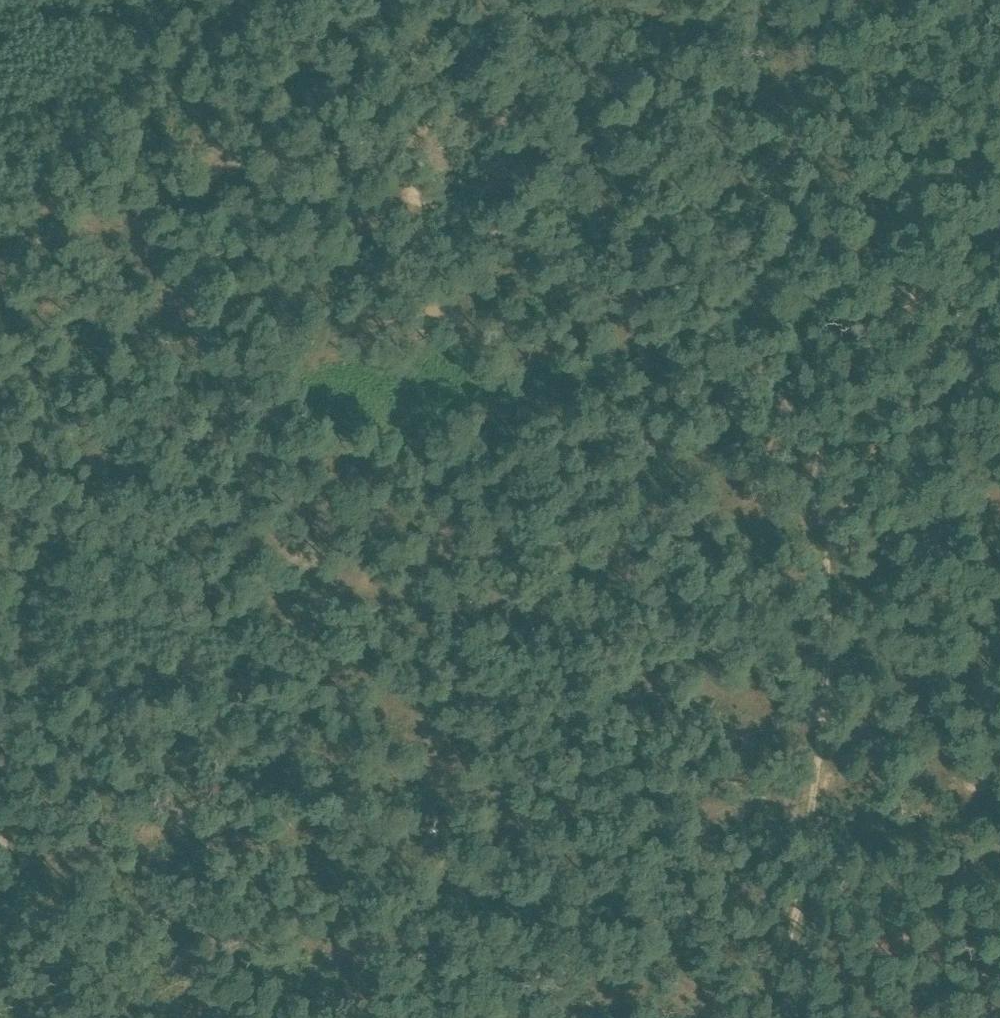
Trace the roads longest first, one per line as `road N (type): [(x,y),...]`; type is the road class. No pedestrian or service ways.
road 1 (track): [(999,266),(962,342),(931,433),(843,533),(830,783),(804,950),(782,1017)]

